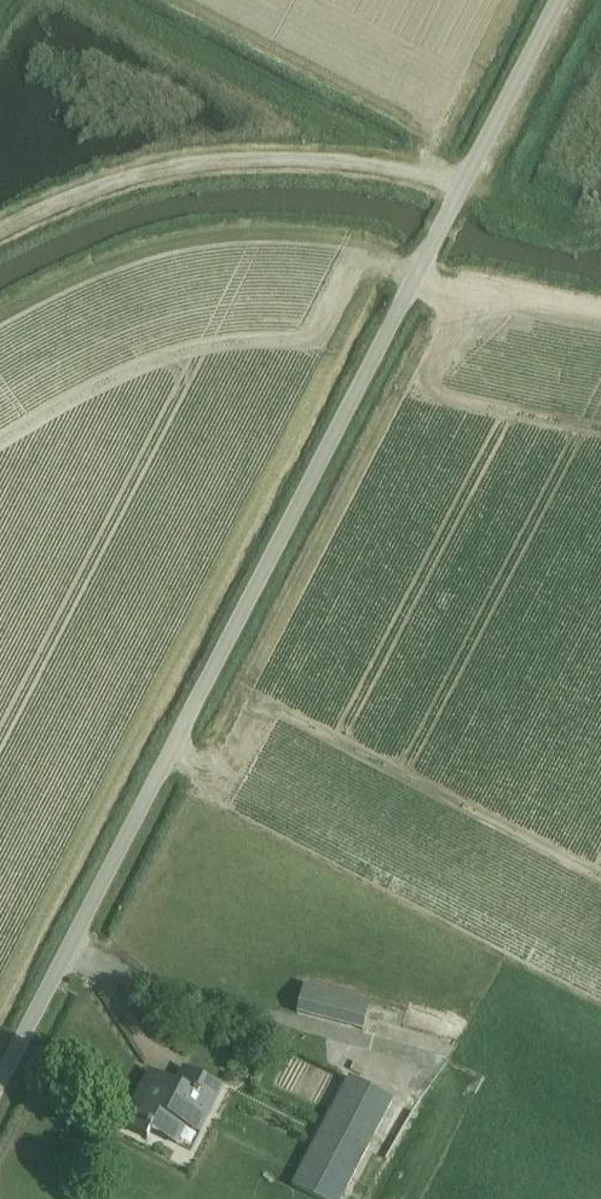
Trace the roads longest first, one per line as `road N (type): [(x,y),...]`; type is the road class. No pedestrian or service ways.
road 1 (unclassified): [(0,1083),(558,0)]
road 2 (track): [(600,988),(166,763)]
road 3 (track): [(0,232),(97,189),(206,163),(320,160),(464,187)]

